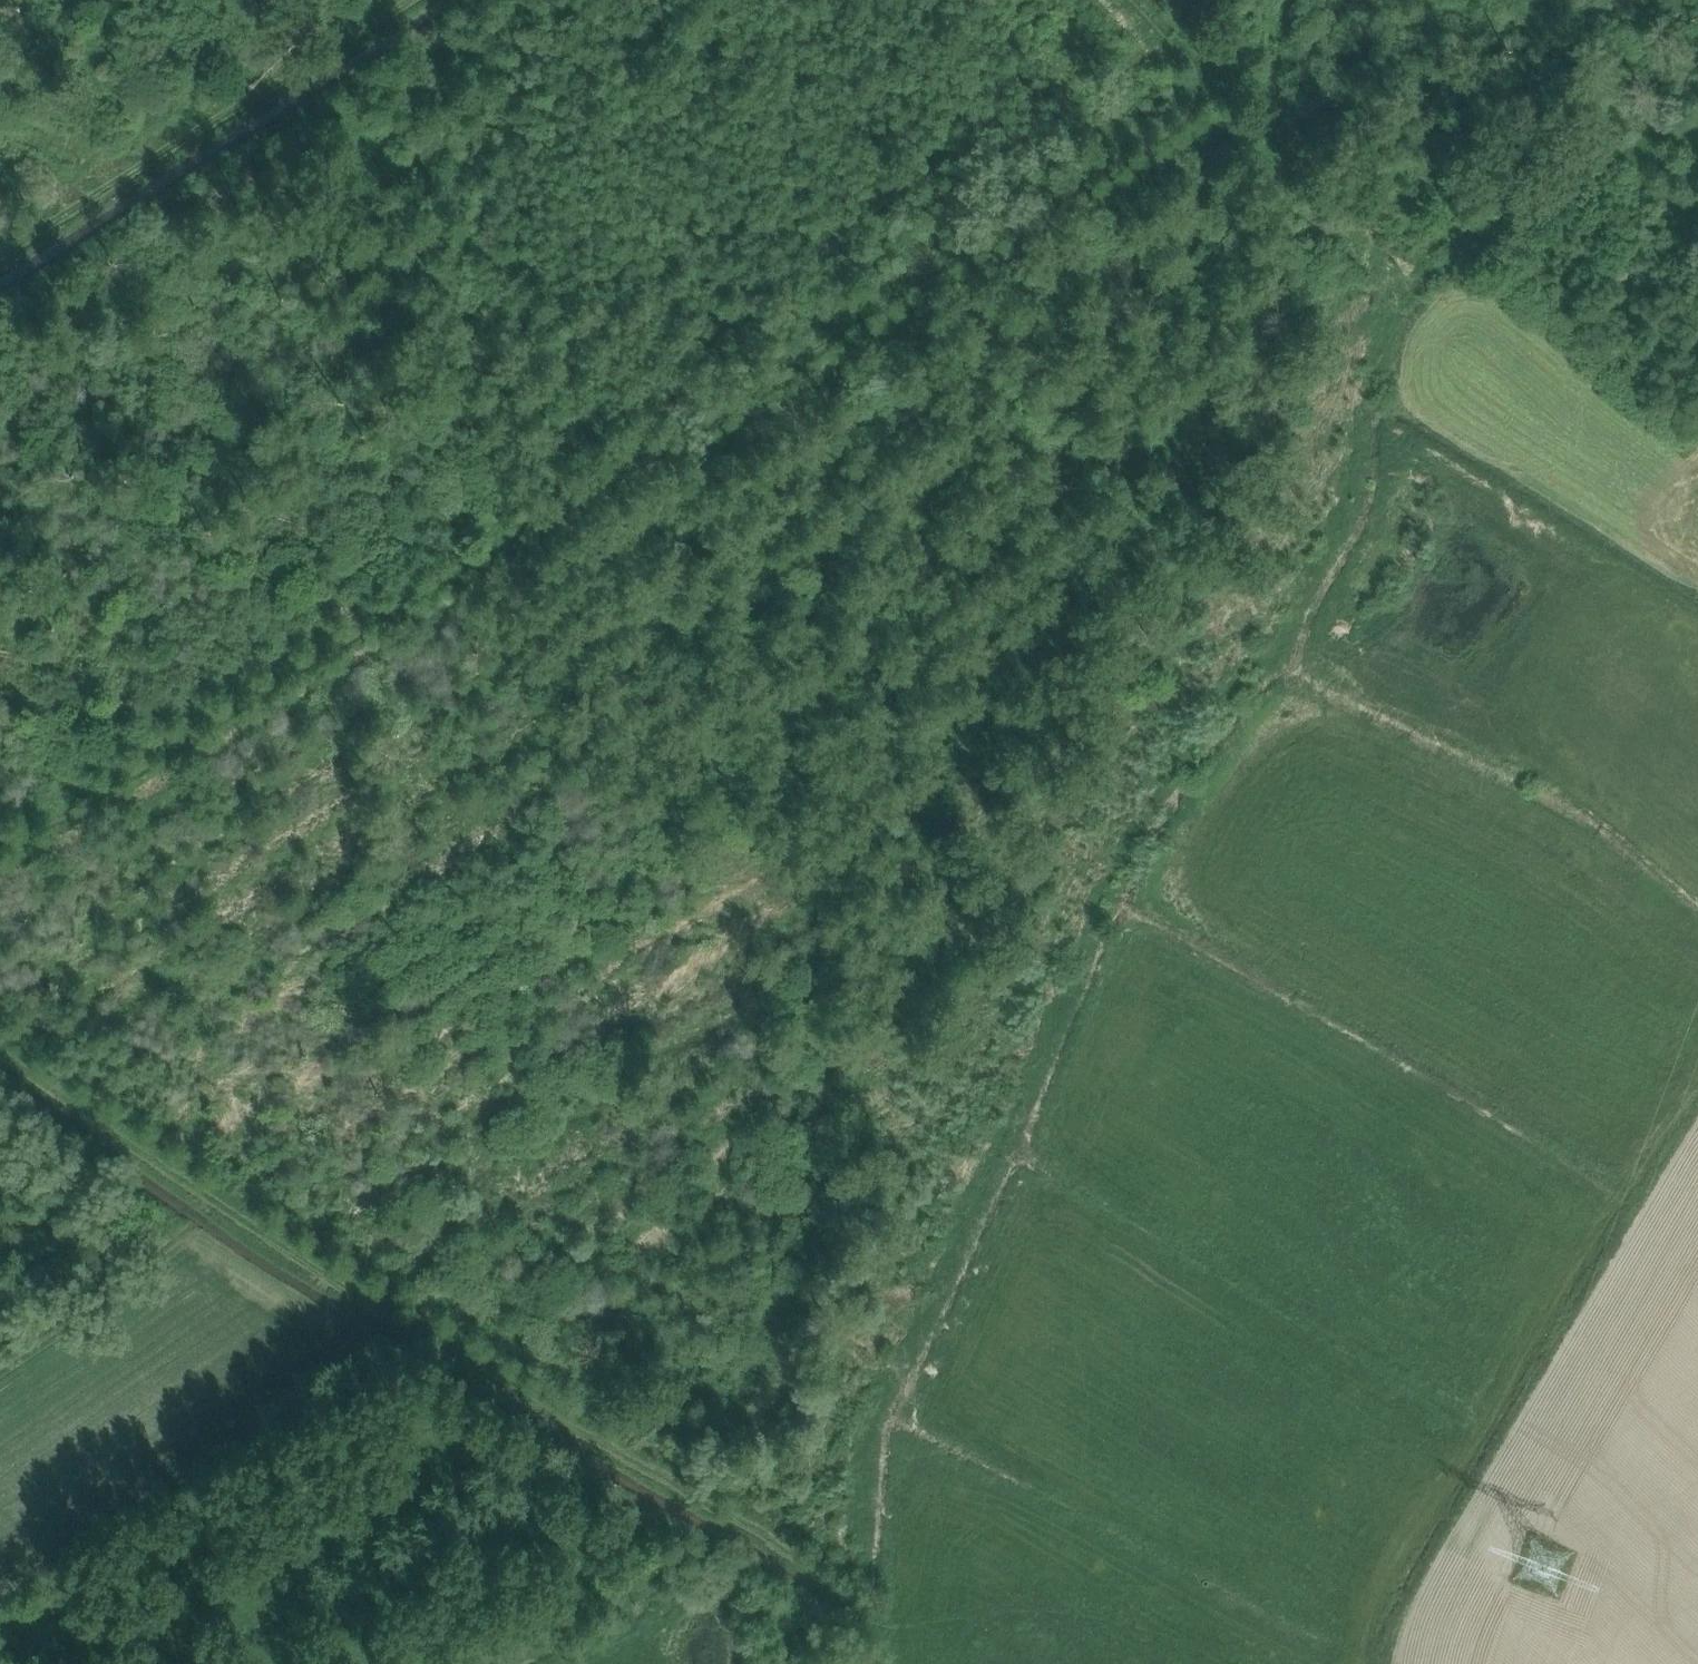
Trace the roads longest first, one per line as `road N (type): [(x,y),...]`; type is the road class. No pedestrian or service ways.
road 1 (track): [(0,1051),(853,1598)]
road 2 (track): [(405,0),(0,249)]

